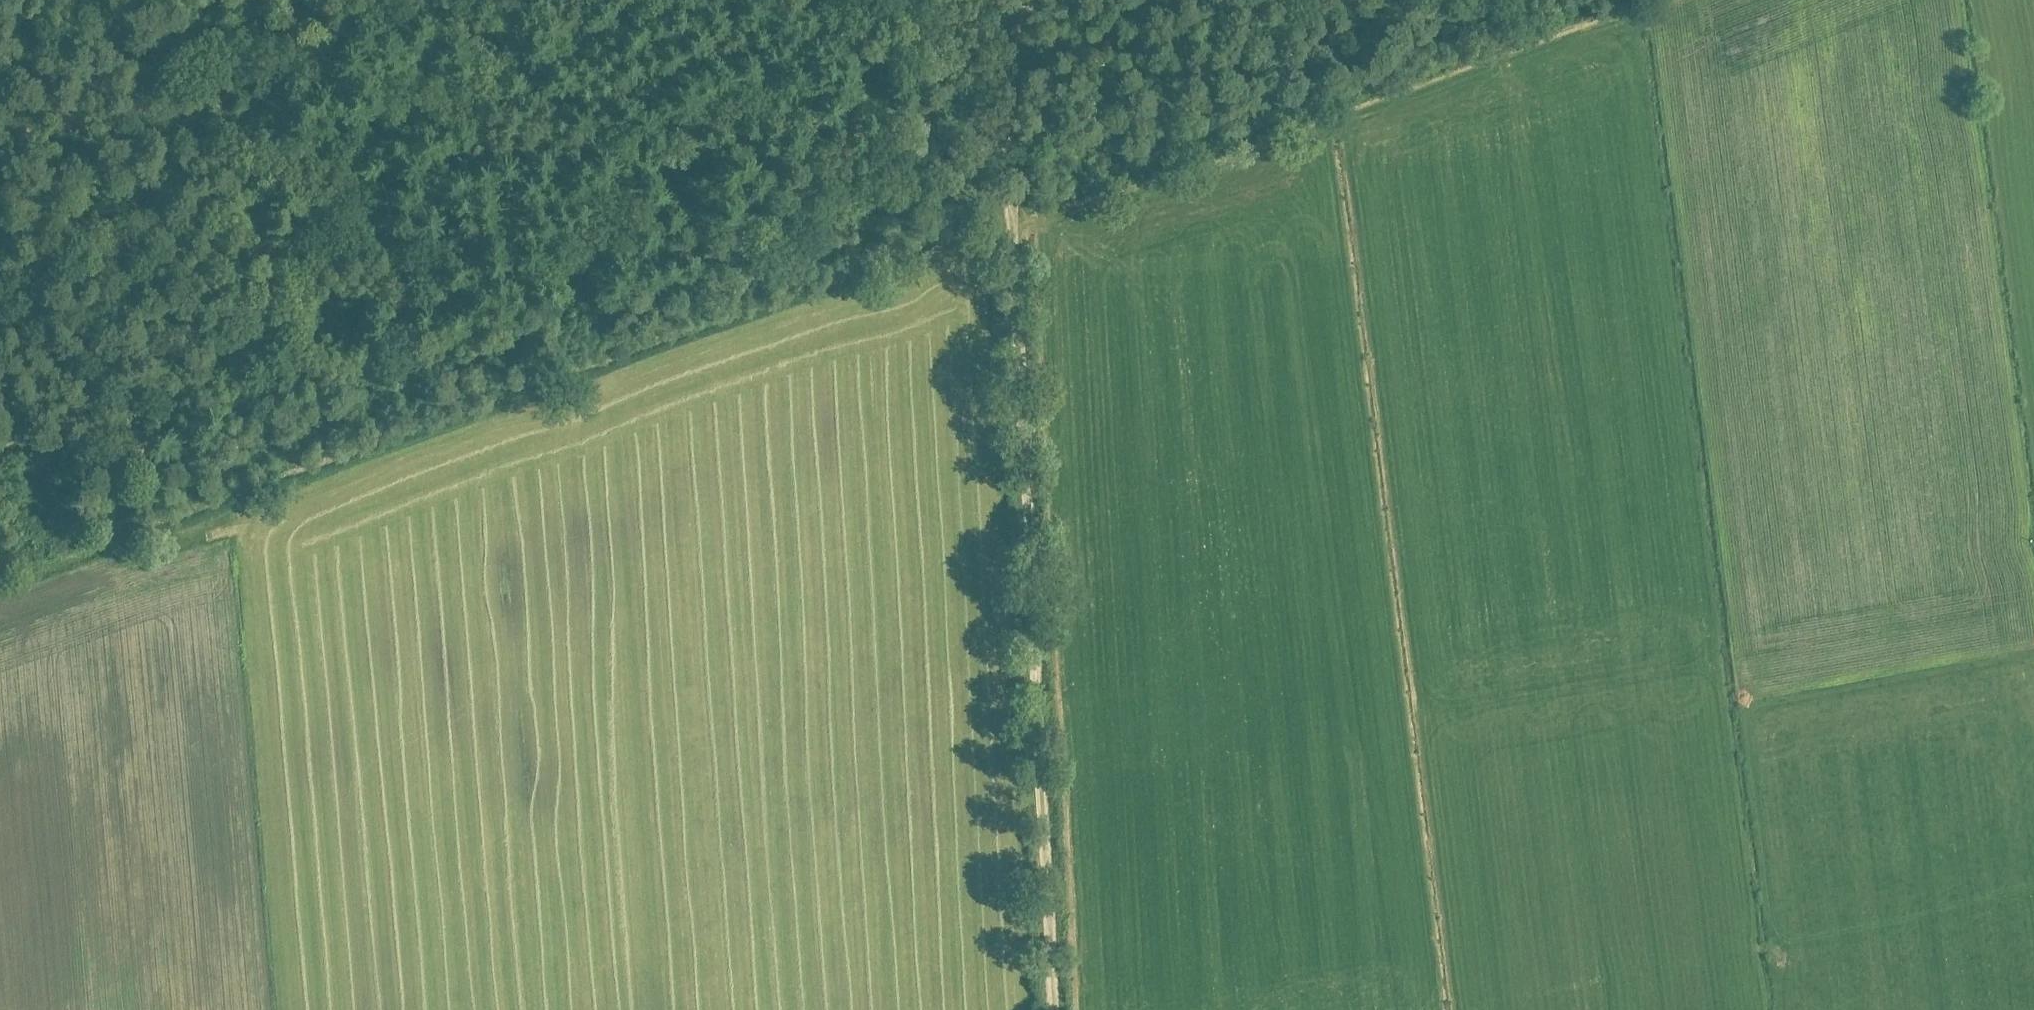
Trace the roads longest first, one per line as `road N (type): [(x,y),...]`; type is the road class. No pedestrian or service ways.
road 1 (track): [(1004,36),(1055,1009)]

